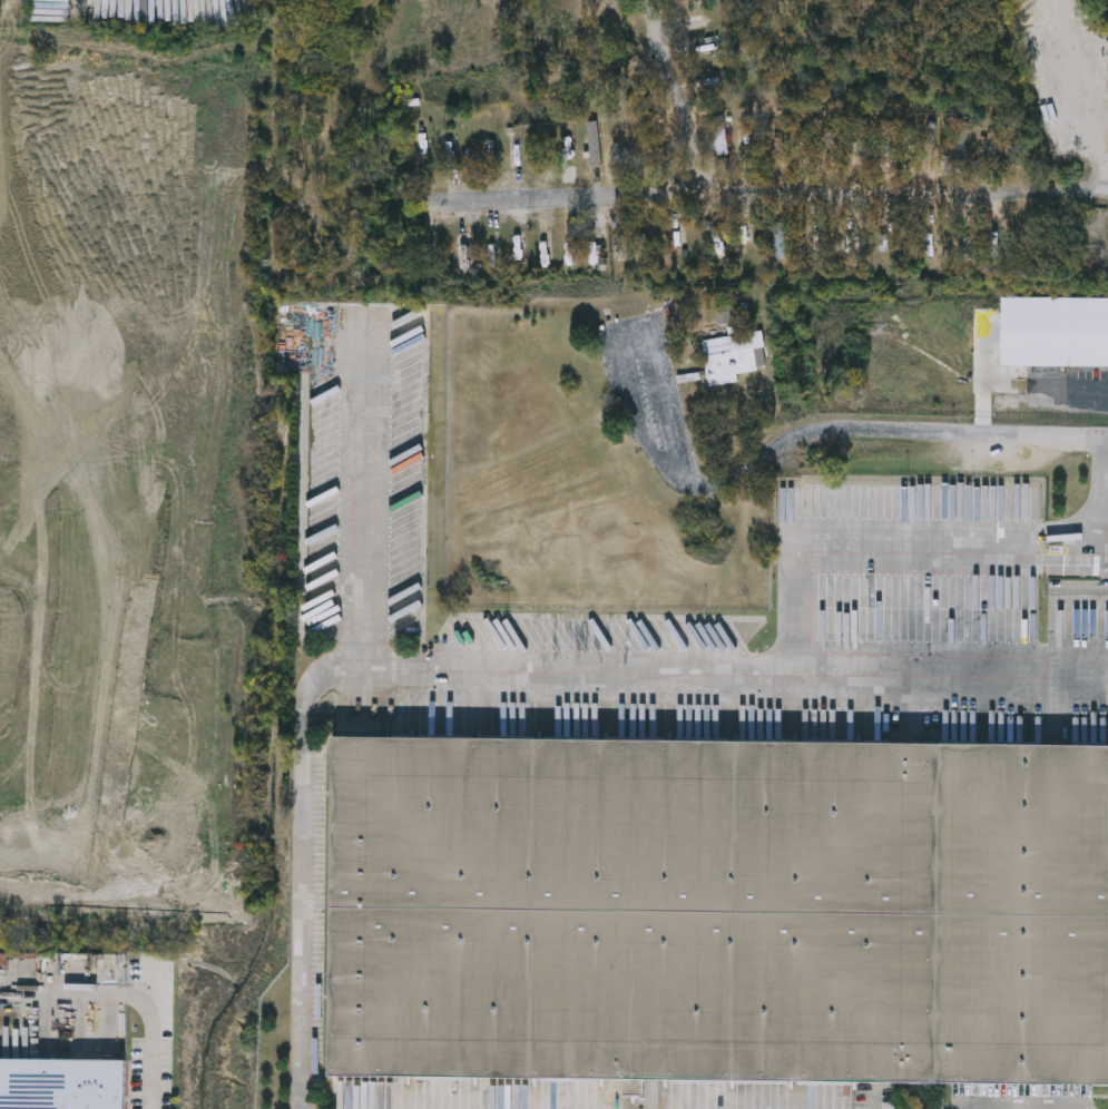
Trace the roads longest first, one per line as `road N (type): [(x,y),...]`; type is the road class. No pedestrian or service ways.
road 1 (residential): [(1107,196),(440,200)]
road 2 (residential): [(703,194),(648,0)]

